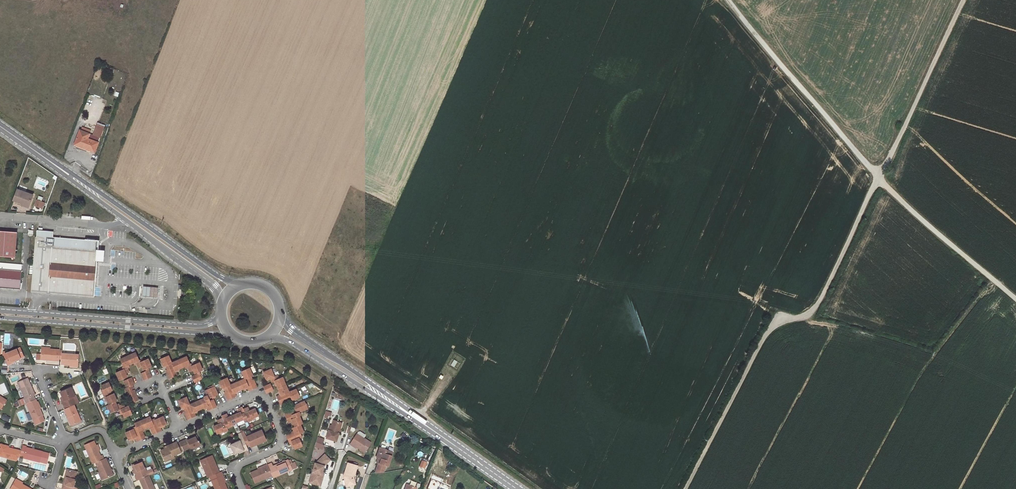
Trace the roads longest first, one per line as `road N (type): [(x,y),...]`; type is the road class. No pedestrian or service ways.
road 1 (unclassified): [(685,488),(775,323),(809,314),(820,302),(878,178)]
road 2 (secondary): [(0,319),(231,334)]
road 3 (secondary): [(221,315),(193,326),(0,311)]
road 4 (primary): [(448,440),(291,330),(280,312)]
road 5 (primary): [(269,335),(448,440)]
road 6 (residential): [(242,488),(239,465),(280,443),(268,402),(252,396),(181,427)]
road 7 (primary): [(240,285),(72,176)]
road 8 (track): [(964,0),(878,178)]
road 9 (primary): [(126,219),(215,286),(223,301)]
road 10 (residential): [(0,218),(109,225),(126,219)]

